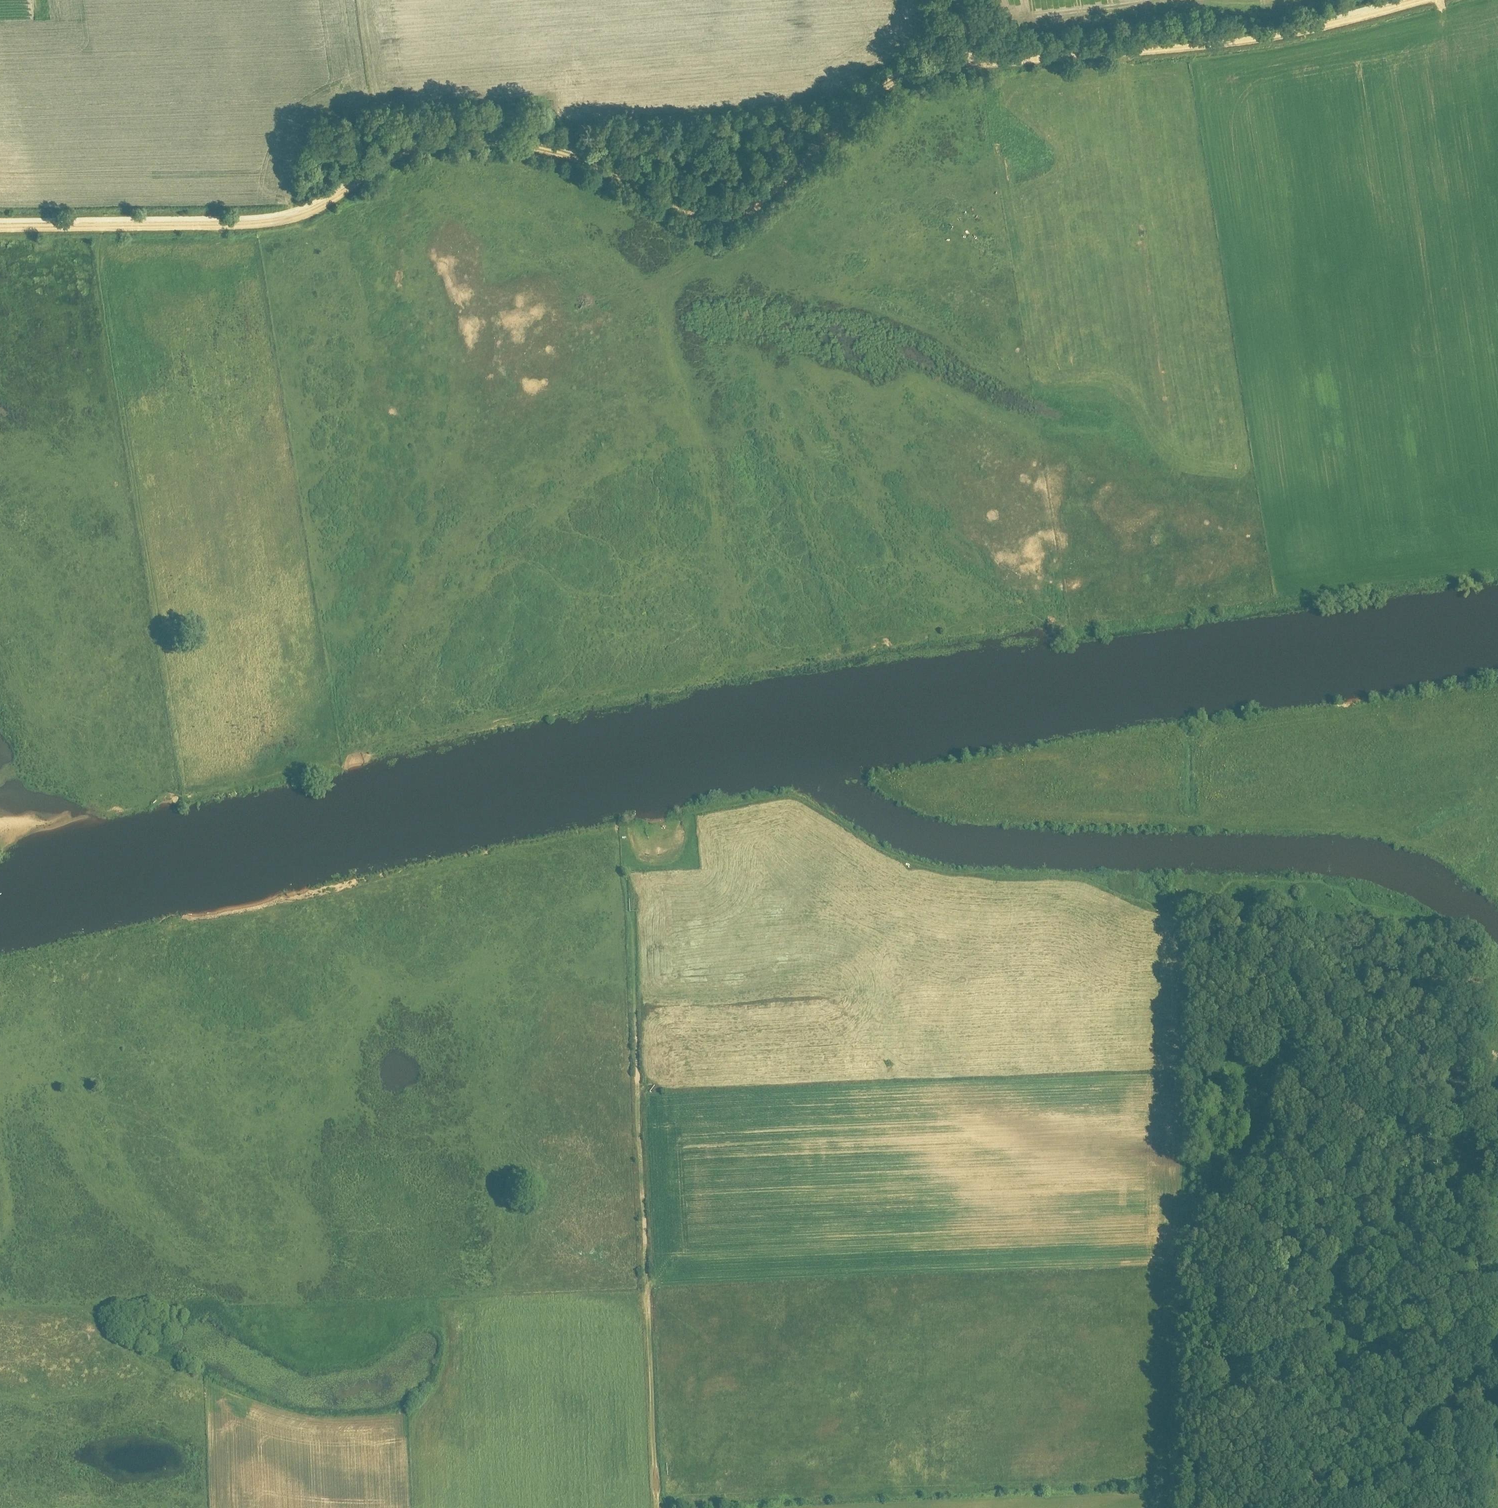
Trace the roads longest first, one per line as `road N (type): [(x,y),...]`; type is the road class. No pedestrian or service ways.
road 1 (track): [(972,65),(891,84),(765,200),(729,220),(689,213),(551,152),(455,140),(415,147),(317,208),(274,221),(0,227)]
road 2 (track): [(660,1507),(637,870)]
road 3 (track): [(1421,0),(1237,42),(972,65)]

